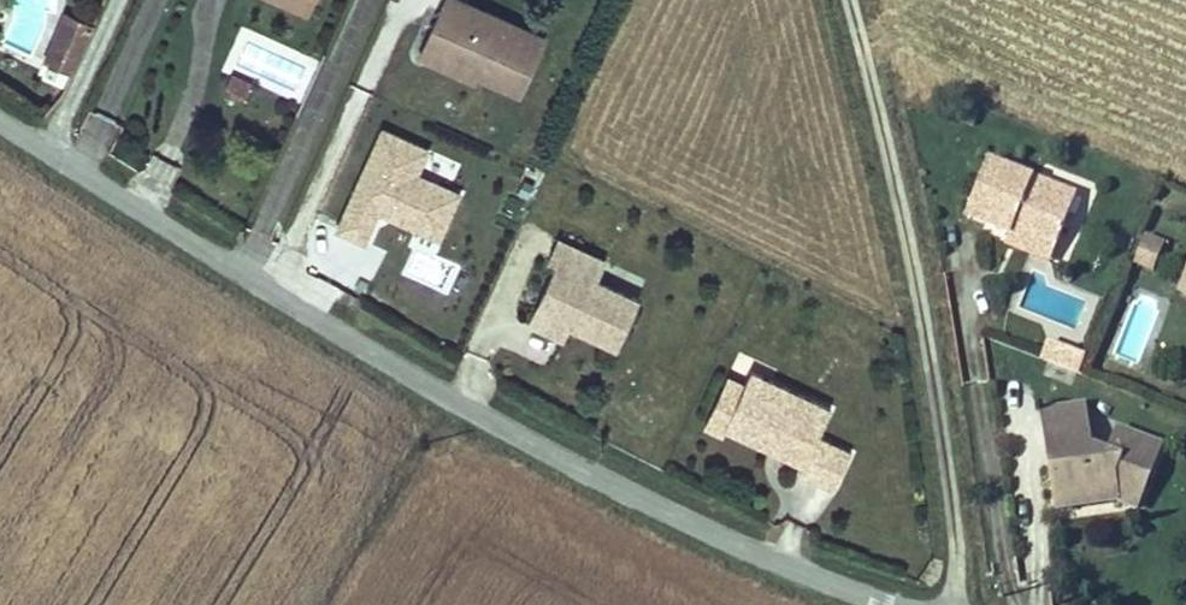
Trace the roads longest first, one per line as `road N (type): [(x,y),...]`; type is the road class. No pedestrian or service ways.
road 1 (unclassified): [(0,120),(438,388),(781,566),(891,604)]
road 2 (track): [(848,0),(916,292),(951,513),(952,604)]

